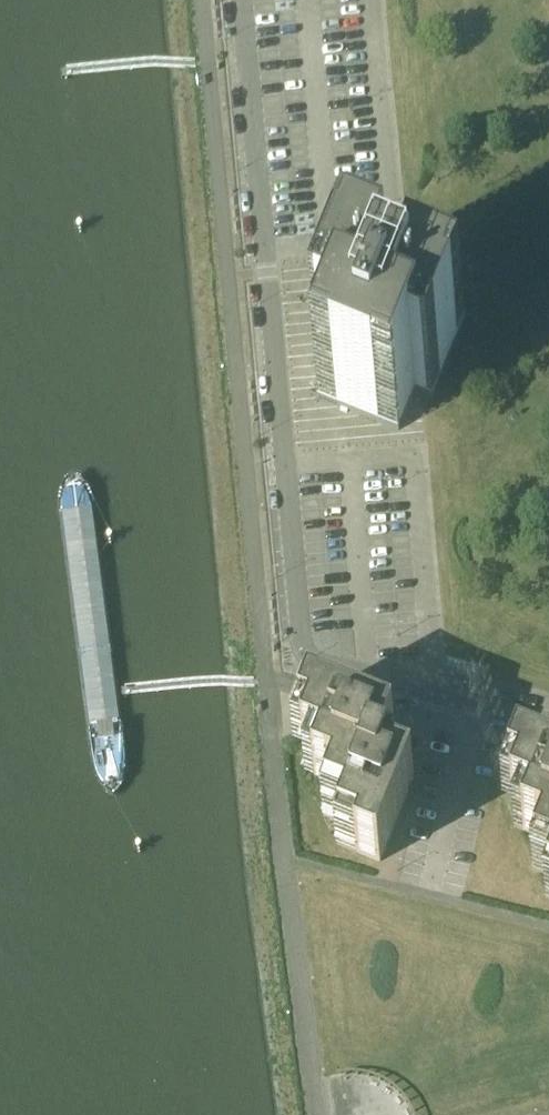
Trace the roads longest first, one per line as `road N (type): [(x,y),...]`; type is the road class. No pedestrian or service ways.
road 1 (residential): [(548,722),(309,661),(242,0)]

